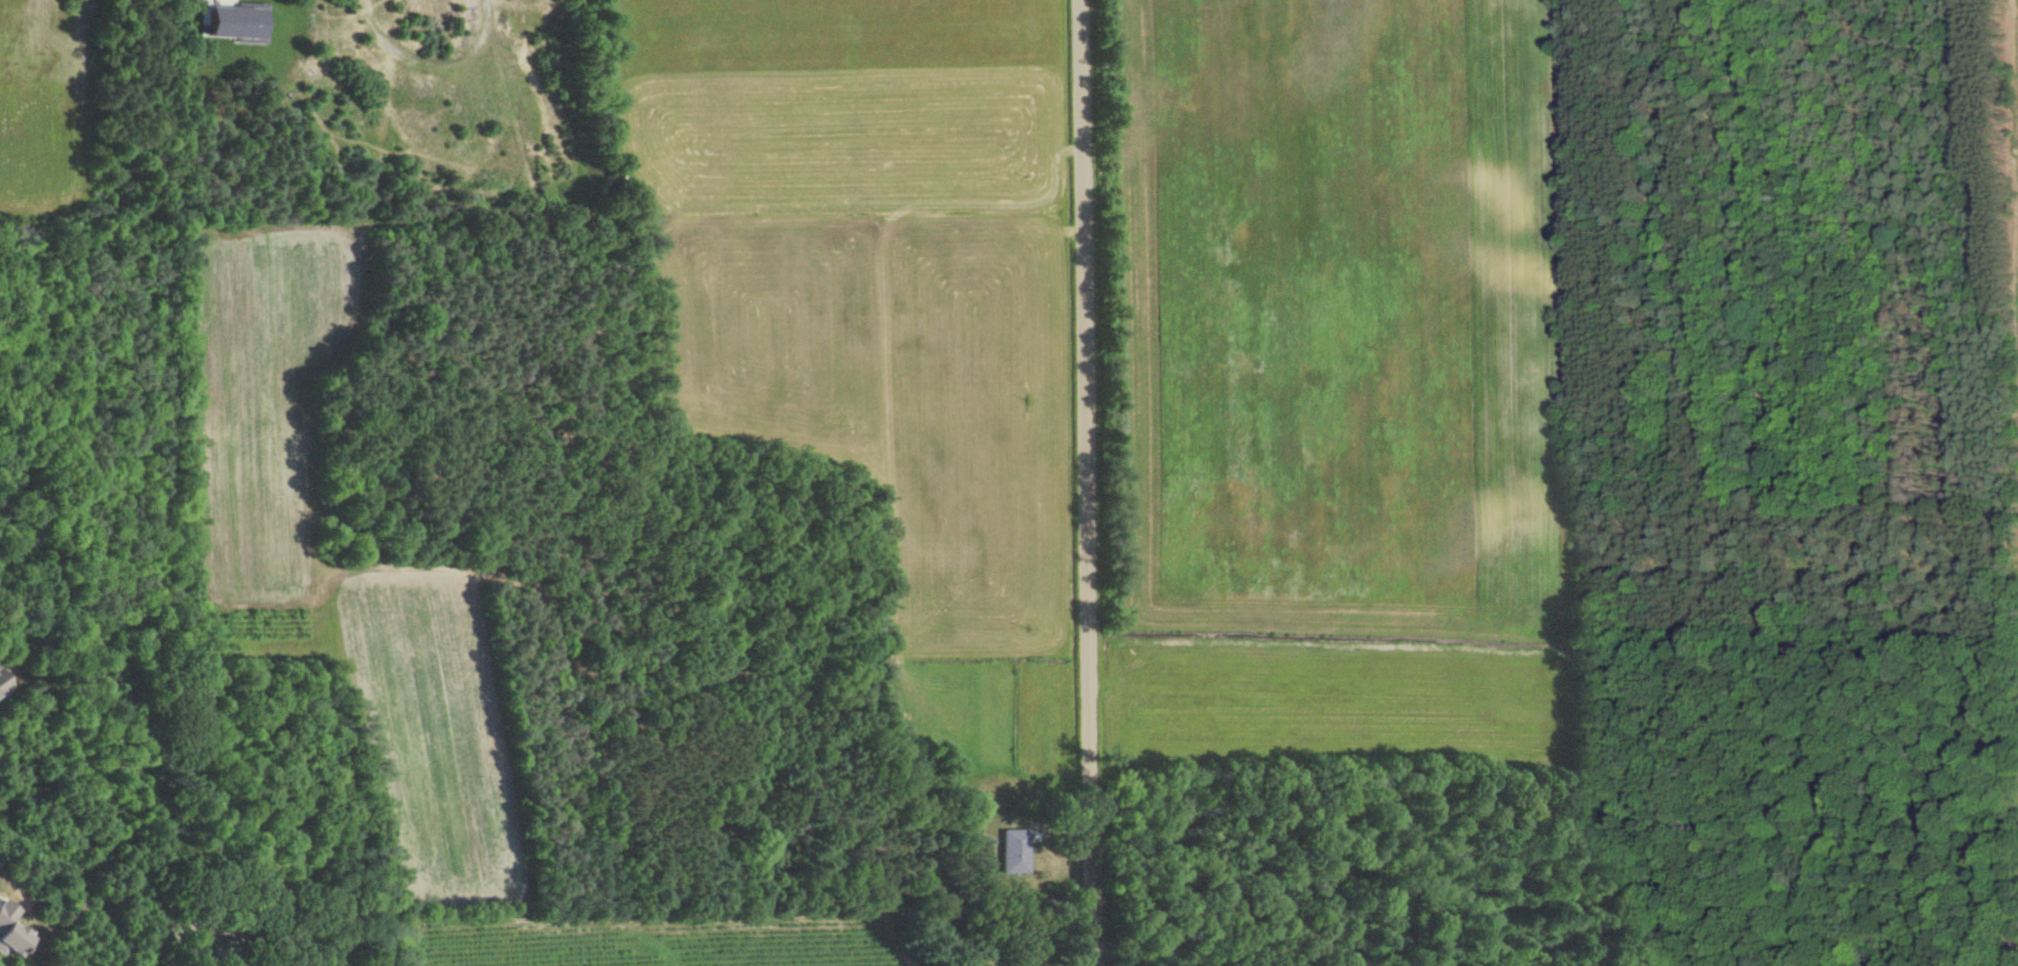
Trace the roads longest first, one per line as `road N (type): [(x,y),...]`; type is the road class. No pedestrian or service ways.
road 1 (residential): [(1102,965),(1078,0)]

